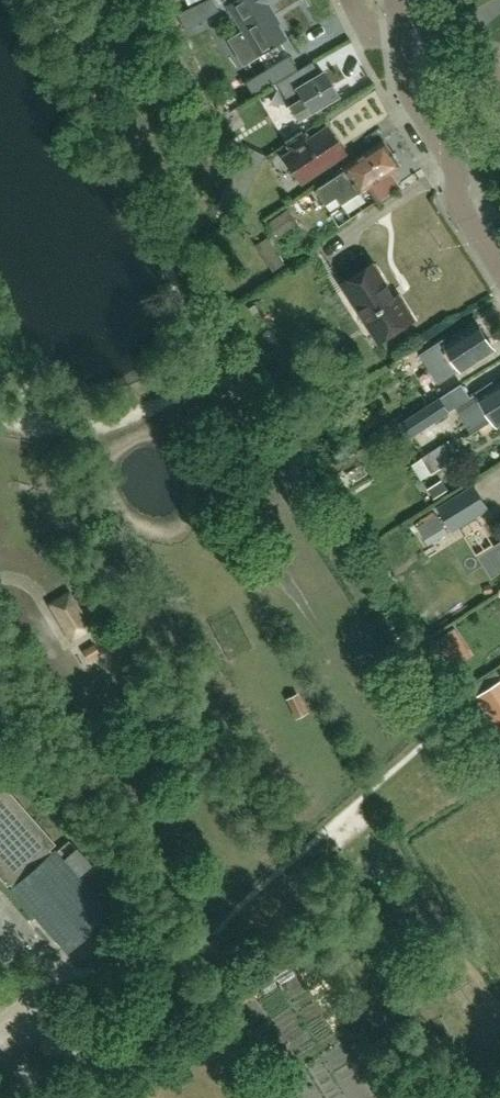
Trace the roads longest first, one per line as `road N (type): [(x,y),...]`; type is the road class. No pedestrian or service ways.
road 1 (residential): [(499,270),(461,209),(455,171),(409,94),(397,30)]

